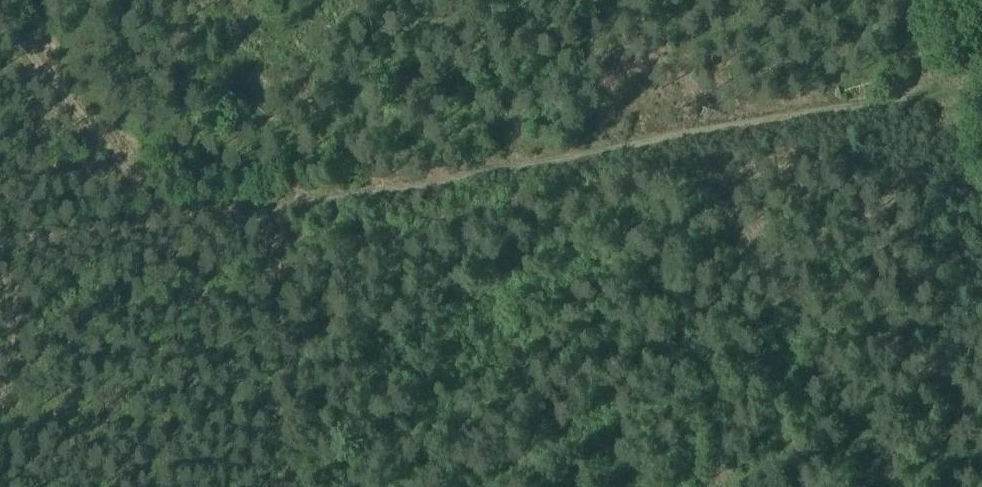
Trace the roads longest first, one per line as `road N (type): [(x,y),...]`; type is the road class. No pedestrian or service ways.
road 1 (track): [(981,80),(0,248)]
road 2 (track): [(0,12),(165,220)]

